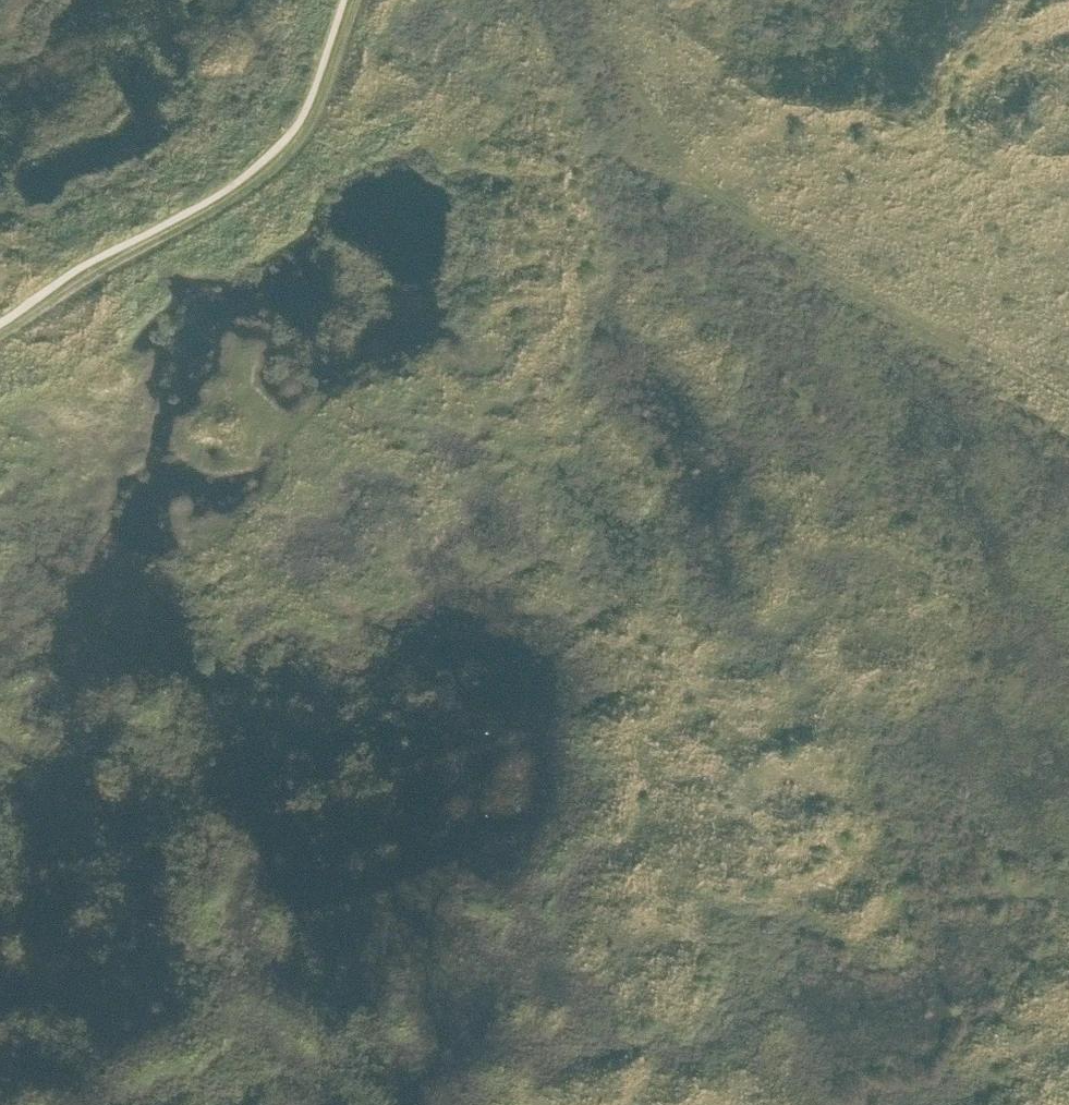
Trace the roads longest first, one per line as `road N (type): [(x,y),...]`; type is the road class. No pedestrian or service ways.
road 1 (track): [(360,0),(327,96),(284,163),(0,341)]

